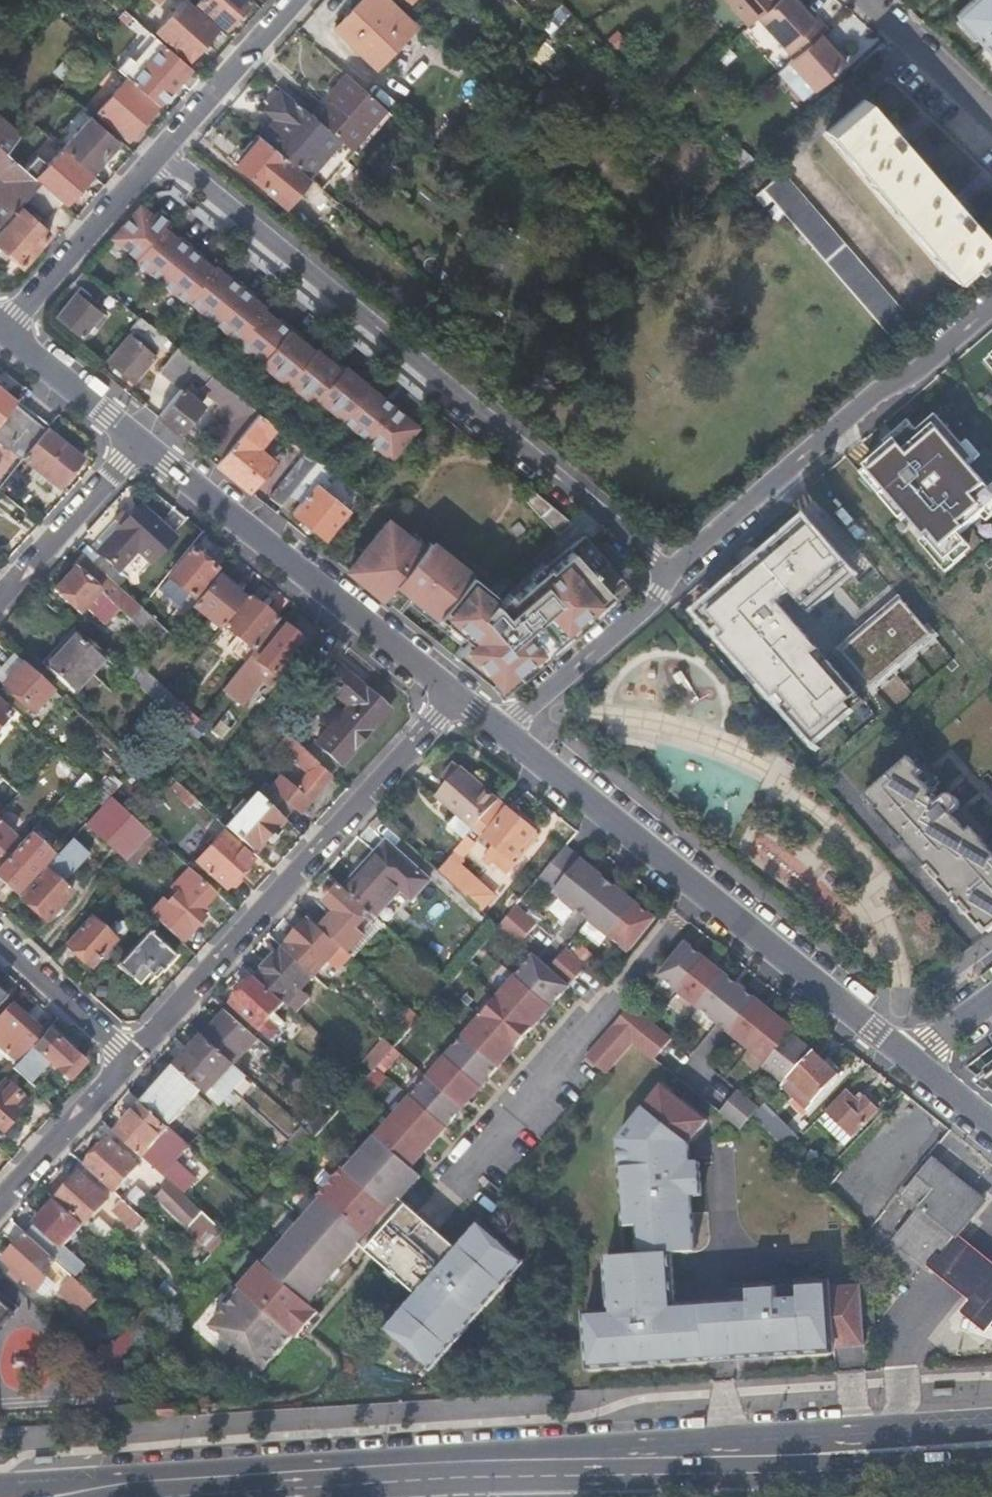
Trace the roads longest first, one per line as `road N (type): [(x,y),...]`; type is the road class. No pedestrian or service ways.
road 1 (primary): [(991,1425),(331,1461),(0,1489)]
road 2 (primary): [(165,1496),(462,1477),(991,1461)]
road 3 (residential): [(162,148),(679,578)]
road 4 (residential): [(502,730),(908,1065)]
road 5 (residential): [(459,695),(128,1055)]
road 6 (residential): [(991,314),(679,578)]
road 7 (residential): [(142,443),(459,695)]
road 8 (residential): [(162,148),(3,329)]
road 9 (residential): [(679,578),(502,730)]
road 10 (residential): [(142,443),(0,601)]
road 11 (residential): [(293,0),(162,148)]
road 12 (residential): [(128,1055),(0,1201)]
road 13 (residential): [(3,329),(142,443)]
road 14 (residential): [(867,0),(991,122)]
road 15 (residential): [(0,940),(128,1055)]

